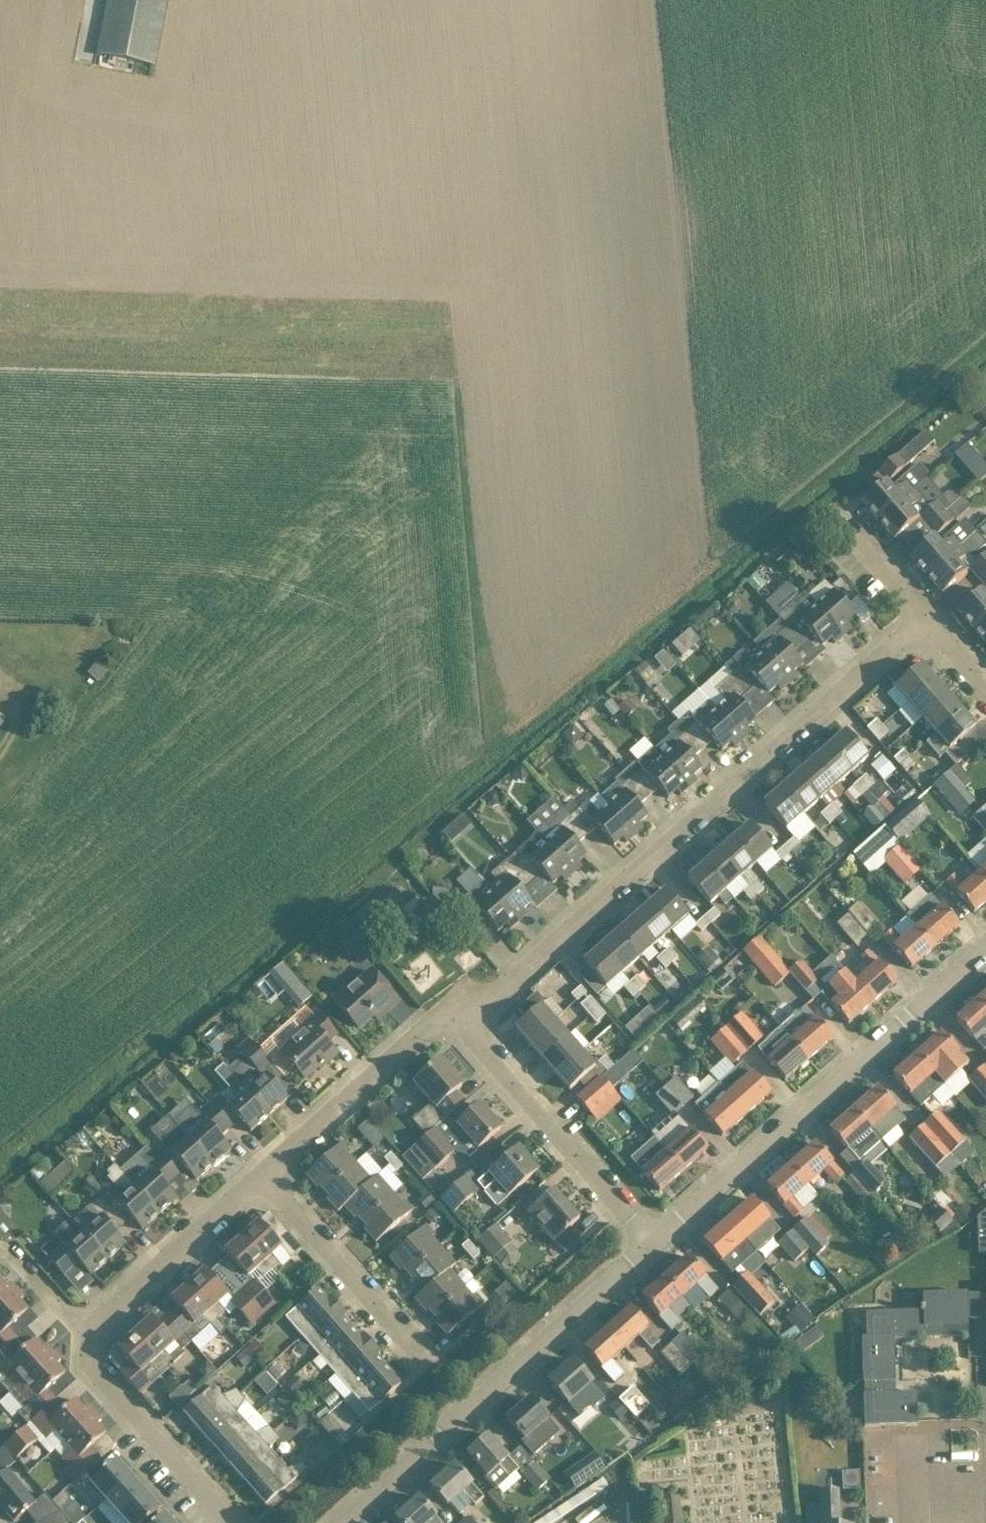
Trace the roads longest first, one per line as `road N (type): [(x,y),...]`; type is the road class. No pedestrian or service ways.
road 1 (residential): [(449,1009),(495,995),(925,617)]
road 2 (residential): [(985,949),(656,1245)]
road 3 (residential): [(656,1245),(343,1522)]
road 4 (residential): [(656,1245),(449,1009)]
road 5 (residential): [(259,1177),(449,1009)]
road 6 (residential): [(229,1522),(88,1363),(87,1331)]
road 7 (residential): [(422,1358),(259,1177)]
road 8 (residential): [(87,1331),(259,1177)]
road 9 (residential): [(925,617),(840,516)]

